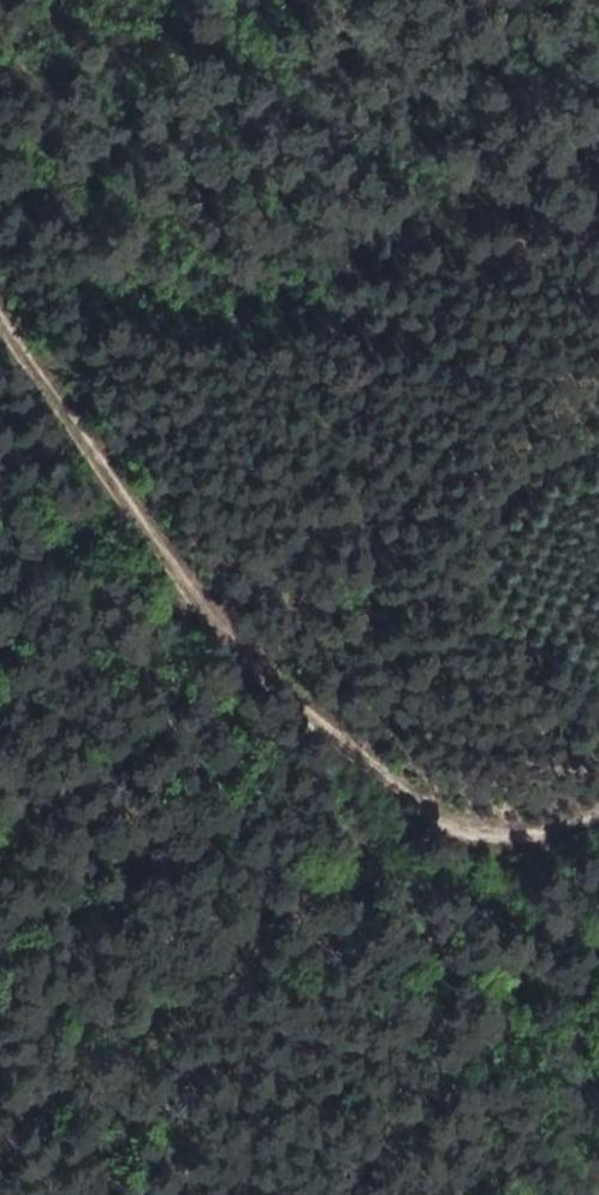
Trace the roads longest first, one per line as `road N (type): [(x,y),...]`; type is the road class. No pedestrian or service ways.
road 1 (track): [(0,326),(206,608),(435,823),(575,830),(598,815)]

